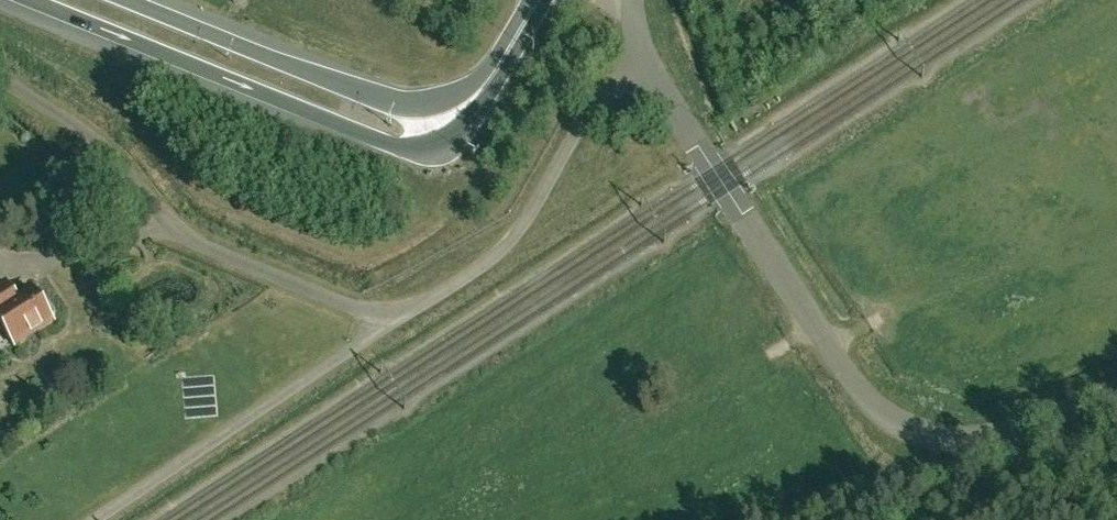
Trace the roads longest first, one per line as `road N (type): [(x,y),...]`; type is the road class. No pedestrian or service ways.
road 1 (residential): [(647,63),(587,122),(500,257),(391,320),(342,307),(176,232),(94,137),(0,81)]
road 2 (unclassified): [(1116,387),(965,440),(924,437),(889,420),(835,356),(647,63)]
road 3 (motorway): [(26,0),(425,154),(452,147),(462,131)]
road 4 (motorway): [(462,131),(125,0)]
road 5 (primary): [(462,131),(538,0)]

